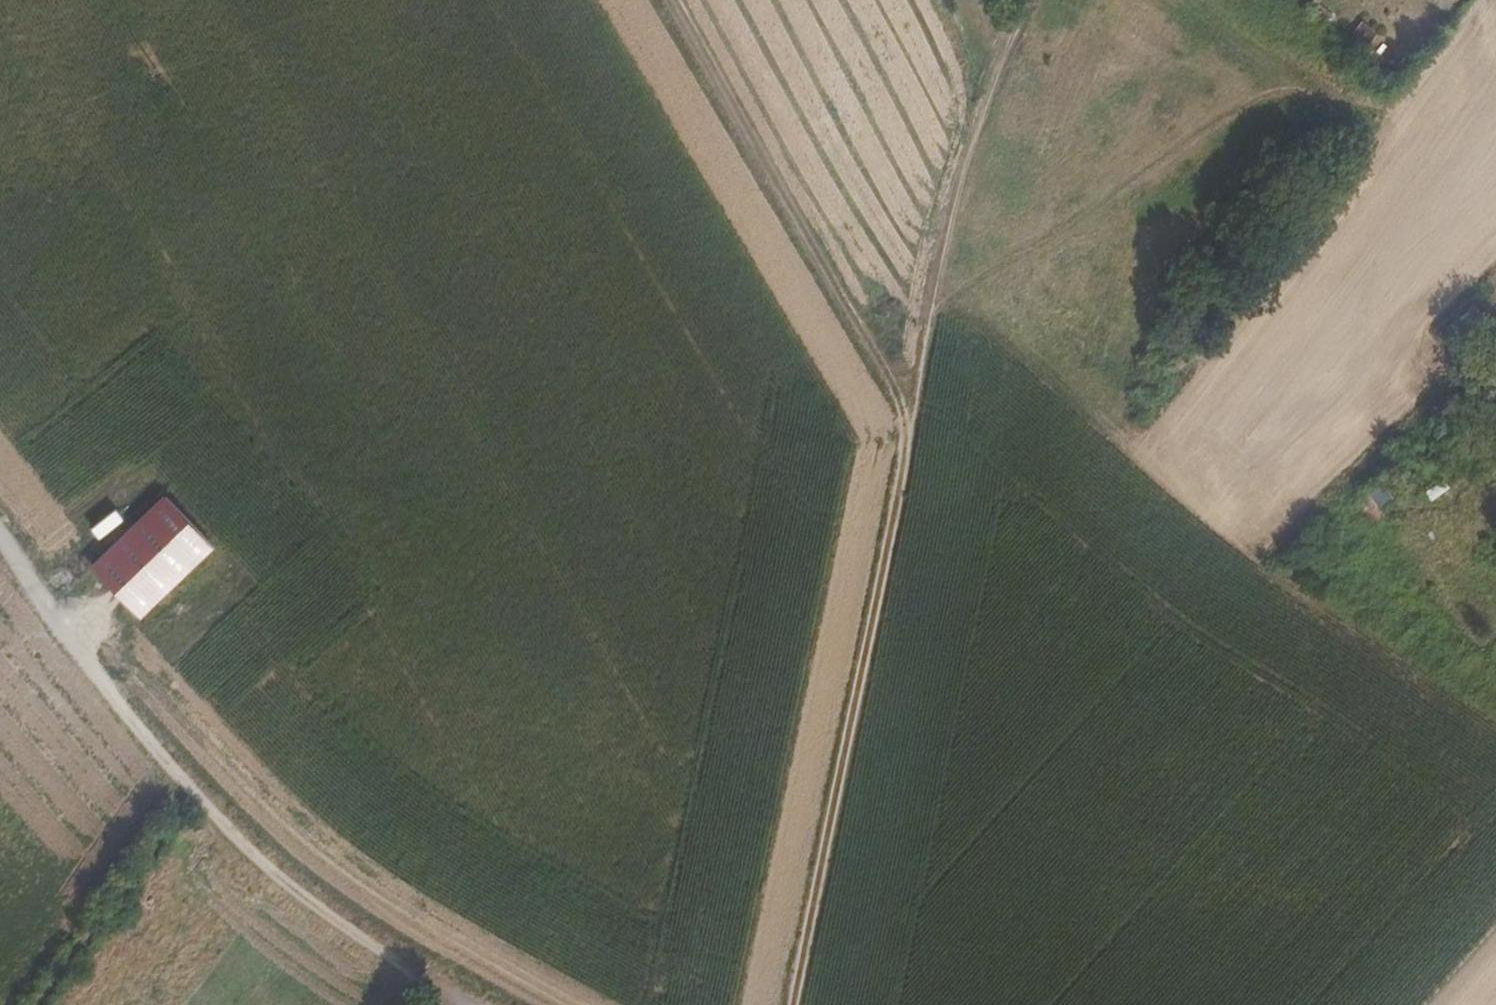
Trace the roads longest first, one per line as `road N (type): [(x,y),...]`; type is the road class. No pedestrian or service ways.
road 1 (track): [(791,1004),(940,223),(1021,0)]
road 2 (track): [(1495,2),(1185,423),(1162,437),(1133,434),(930,280)]
road 3 (track): [(0,541),(170,766),(240,842),(404,964),(474,1004)]
road 4 (track): [(662,0),(908,411)]

